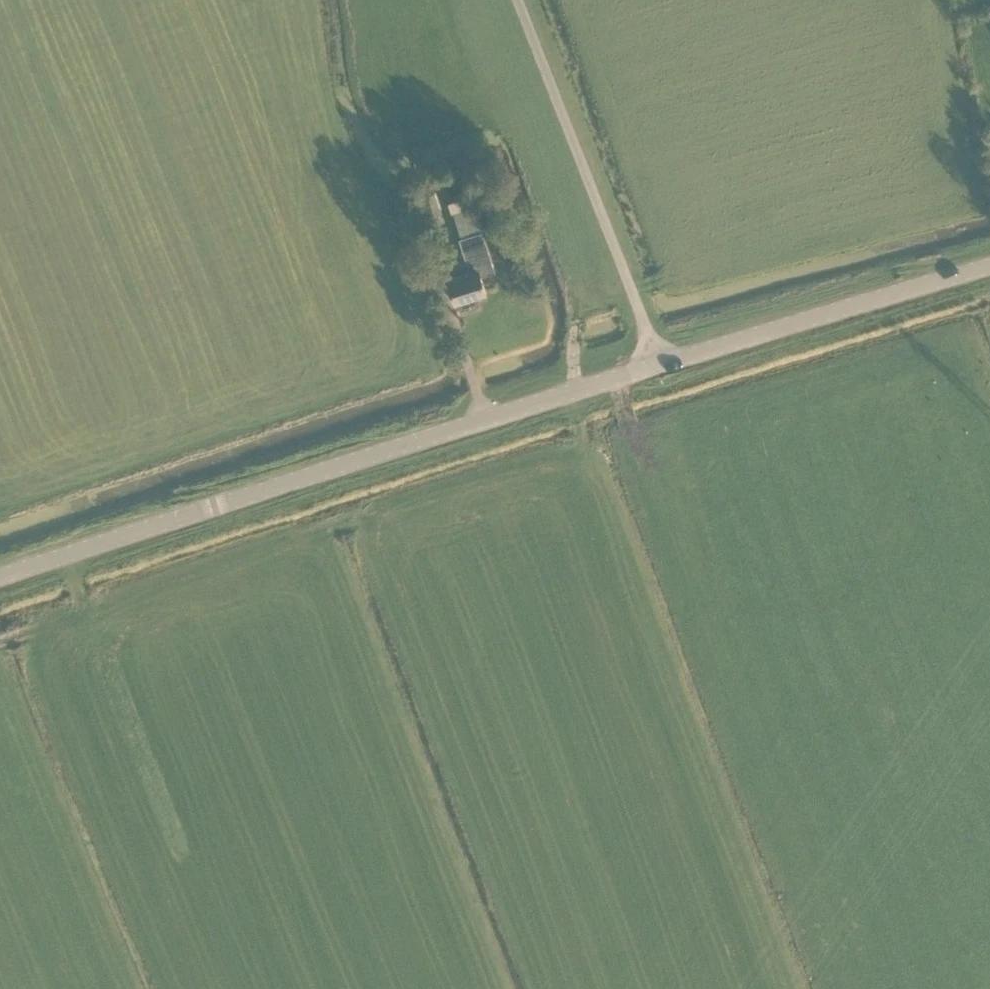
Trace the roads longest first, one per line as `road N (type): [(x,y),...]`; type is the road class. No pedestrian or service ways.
road 1 (tertiary): [(0,577),(989,265)]

